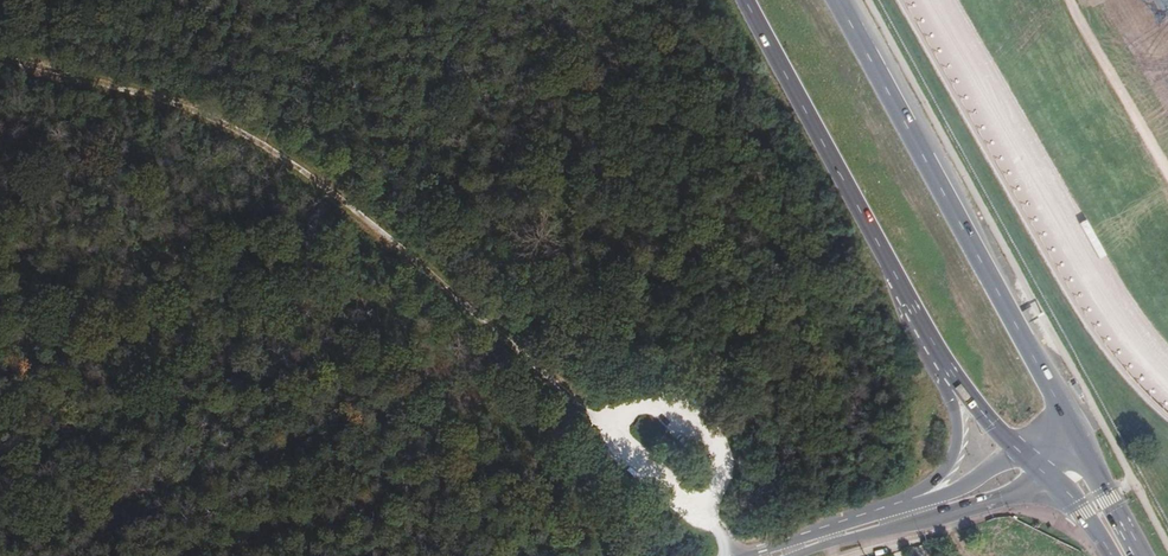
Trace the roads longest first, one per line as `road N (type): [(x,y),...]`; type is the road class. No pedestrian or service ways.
road 1 (track): [(0,56),(218,118),(417,260),(604,425)]
road 2 (primary): [(1063,418),(836,0)]
road 3 (primary): [(746,0),(946,373)]
road 4 (track): [(1069,0),(1167,171)]
road 5 (secondary): [(924,500),(748,555)]
road 6 (secondary): [(794,555),(932,519)]
road 7 (primary): [(946,373),(955,449),(924,500)]
road 8 (primary): [(1138,555),(1078,447)]

